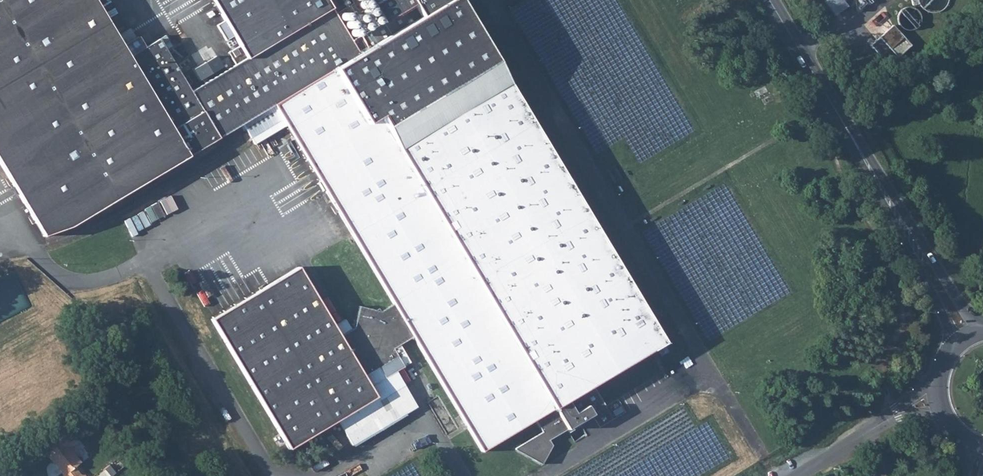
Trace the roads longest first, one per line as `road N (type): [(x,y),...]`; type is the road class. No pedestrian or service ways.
road 1 (secondary): [(769,0),(901,223)]
road 2 (residential): [(938,403),(879,427),(801,475)]
road 3 (secondary): [(901,223),(950,351)]
road 4 (secondary): [(982,328),(901,223)]

